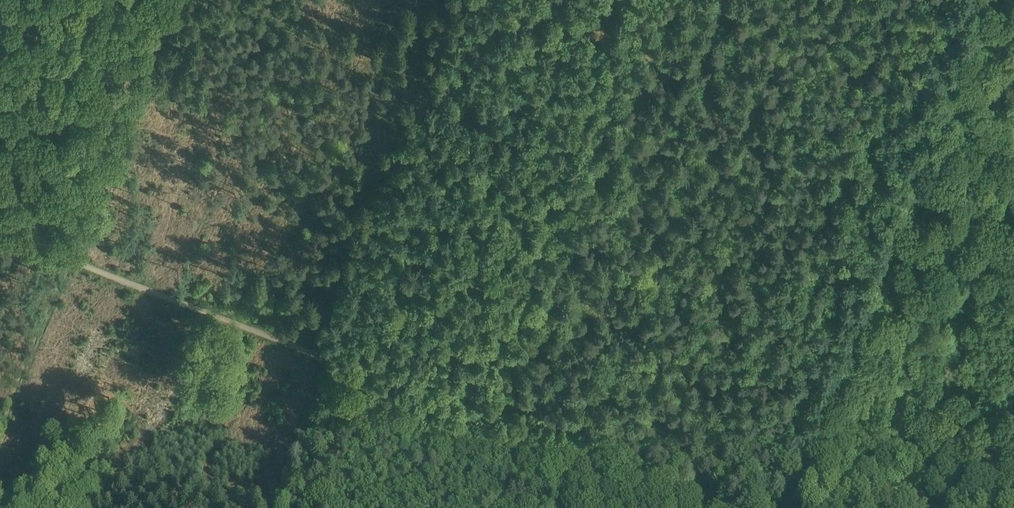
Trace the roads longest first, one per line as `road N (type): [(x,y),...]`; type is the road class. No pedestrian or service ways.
road 1 (track): [(719,507),(650,484),(560,407),(440,402),(277,322),(68,253)]
road 2 (track): [(785,507),(1005,0)]
road 3 (track): [(165,0),(68,253)]
road 4 (track): [(68,253),(0,428)]

